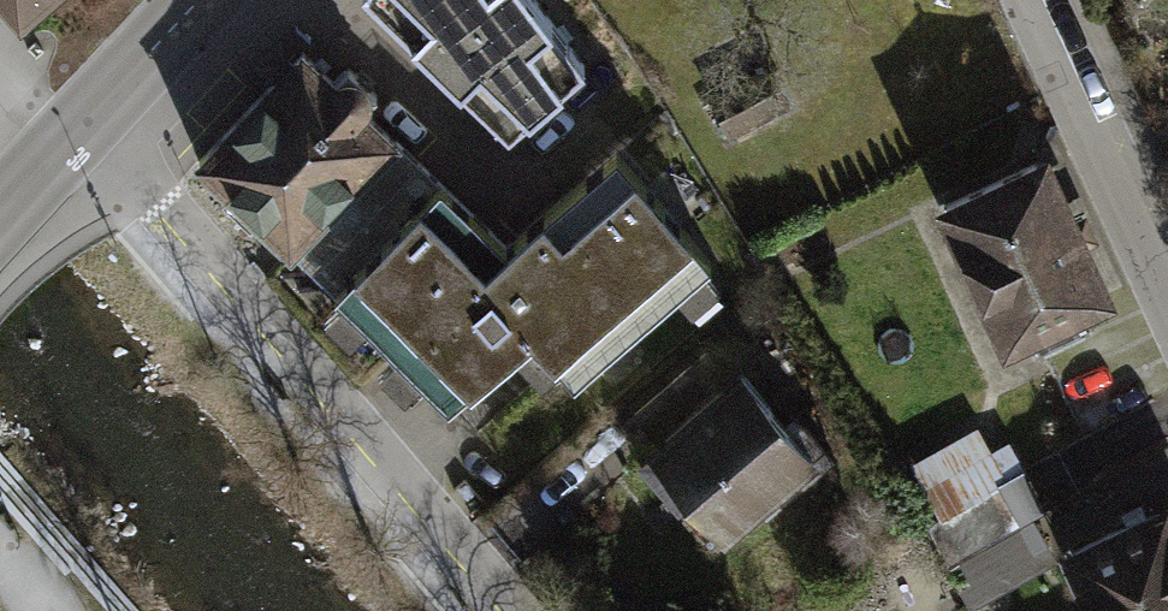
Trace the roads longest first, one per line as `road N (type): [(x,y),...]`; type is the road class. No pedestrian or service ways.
road 1 (residential): [(513,610),(125,162),(77,130)]
road 2 (residential): [(1032,0),(1167,293)]
road 3 (tertiary): [(77,130),(200,0)]

